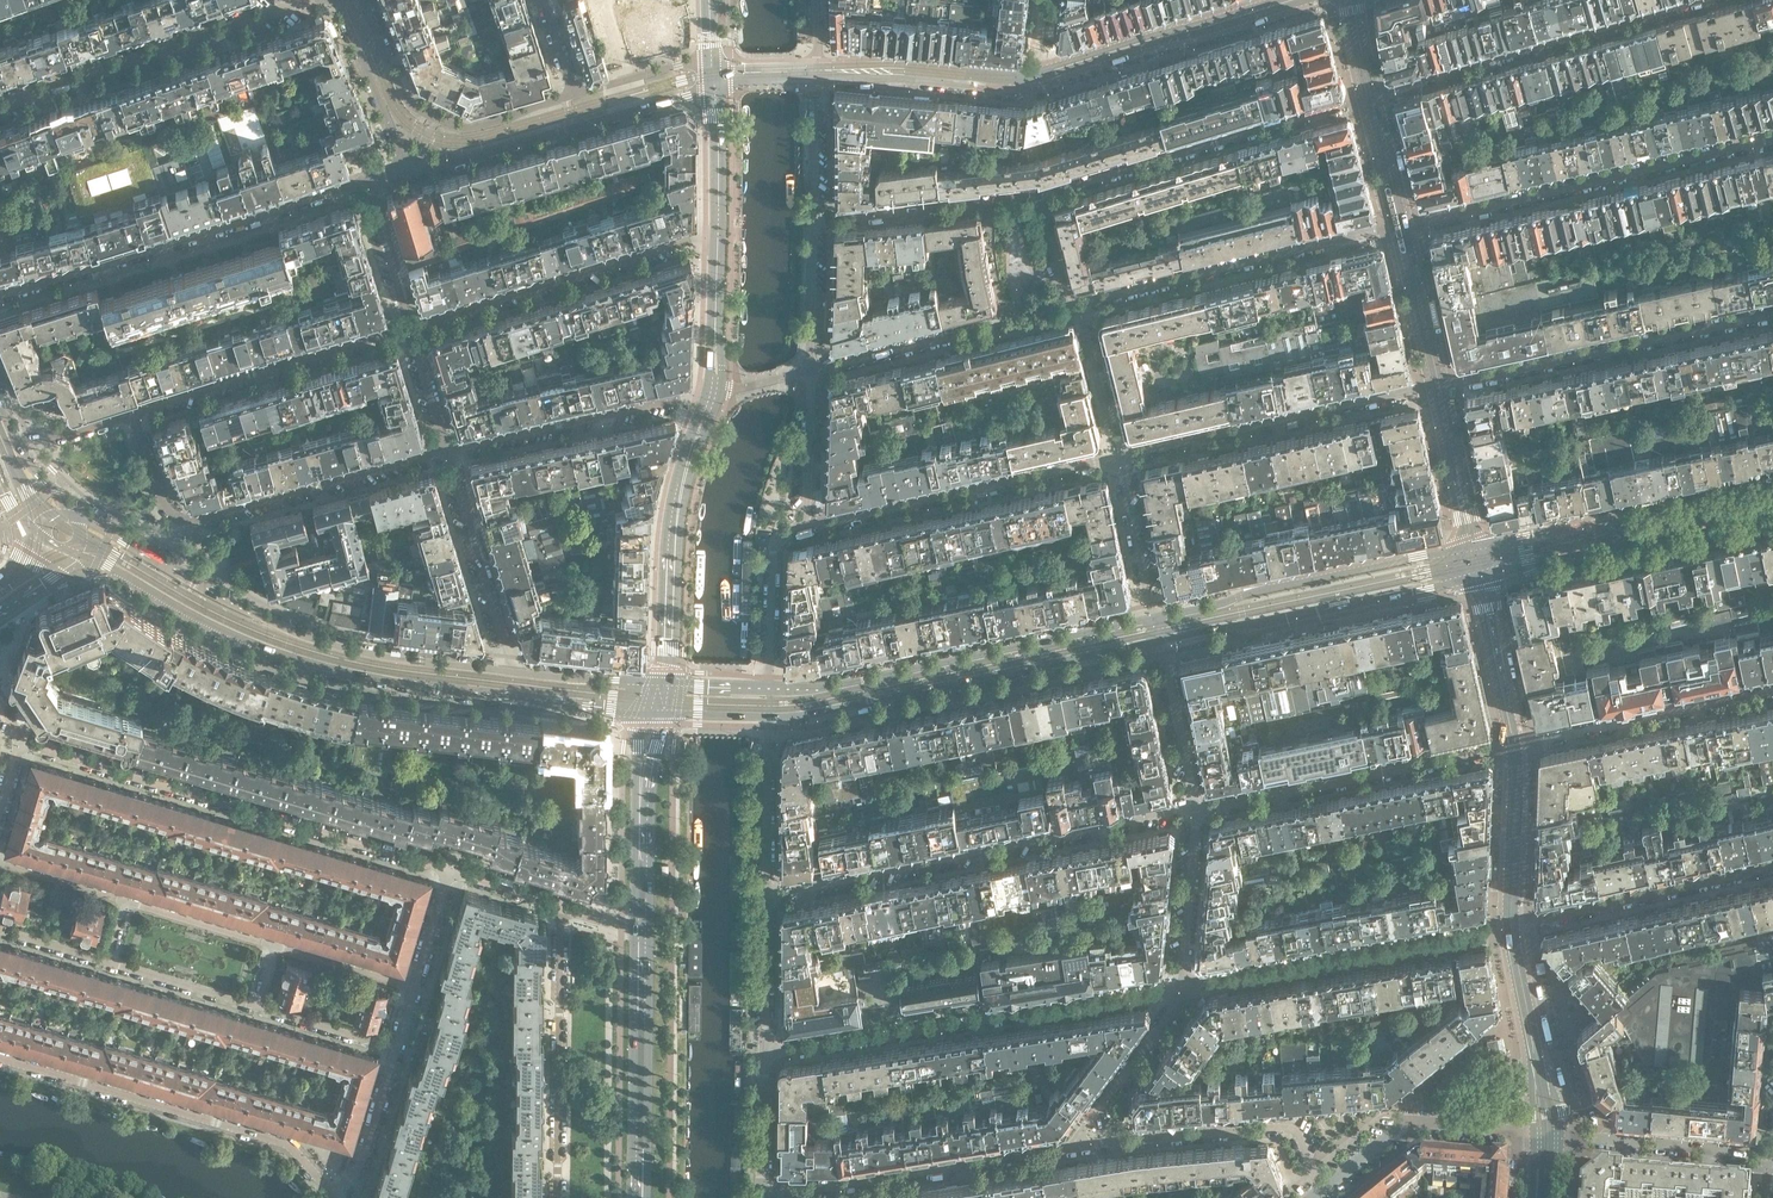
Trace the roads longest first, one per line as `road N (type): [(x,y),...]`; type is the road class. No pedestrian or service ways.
road 1 (residential): [(810,371),(1080,311),(1152,285),(1402,225)]
road 2 (tertiary): [(80,556),(236,635),(348,671),(656,713)]
road 3 (residential): [(1369,95),(1040,194),(814,221)]
road 4 (tertiary): [(510,671),(309,635),(74,510)]
road 5 (residential): [(24,743),(448,871)]
road 6 (residential): [(1195,805),(771,893)]
road 7 (residential): [(768,1055),(1185,987)]
road 8 (residential): [(130,414),(164,502),(181,519),(445,448)]
road 9 (tertiary): [(1154,619),(860,681),(769,688)]
road 10 (tertiary): [(774,716),(1158,640)]
road 11 (residential): [(367,182),(0,296)]
road 12 (residential): [(1402,225),(1772,139)]
road 13 (residential): [(0,1057),(286,1144),(335,1192)]
road 14 (residential): [(1707,0),(1369,95)]
road 15 (residential): [(1772,315),(1441,386)]
road 16 (residential): [(1441,386),(1116,457)]
road 17 (residential): [(1185,987),(1511,924)]
road 18 (tertiary): [(1474,546),(1154,619)]
road 19 (tertiary): [(1158,640),(1479,577)]
road 20 (residential): [(1513,746),(1195,805)]
road 21 (residential): [(408,325),(689,239),(717,240)]
road 22 (residential): [(409,165),(448,166),(687,95),(712,74)]
road 23 (residential): [(1116,457),(805,526)]
road 24 (residential): [(0,105),(297,0)]
road 25 (tertiary): [(1772,487),(1474,546)]
road 26 (tertiary): [(1479,577),(1772,510)]
road 27 (secondary): [(664,685),(682,492),(714,392)]
road 28 (residential): [(1069,1149),(775,1197)]
road 29 (residential): [(408,325),(130,414)]
road 30 (residential): [(1321,1189),(1288,1126),(1069,1149)]
road 31 (residential): [(557,1197),(565,906)]
road 32 (residential): [(575,95),(479,126),(426,115),(404,96),(363,0)]
road 33 (residential): [(714,392),(446,450)]
road 34 (residential): [(1772,865),(1511,924)]
road 35 (residential): [(1513,746),(1772,692)]
road 36 (secondary): [(639,1182),(642,925)]
road 37 (residential): [(1294,0),(1056,71)]
road 38 (residential): [(510,671),(446,450)]
road 39 (residential): [(816,69),(1005,81),(1038,76)]
road 40 (secondary): [(642,925),(640,793),(656,713)]
road 41 (unclassified): [(1772,1154),(1563,1137)]
road 42 (residential): [(1185,987),(1069,1149)]
road 43 (residential): [(1195,805),(1185,987)]
road 44 (residential): [(338,0),(409,165)]
road 45 (residential): [(805,526),(786,533),(774,552),(769,688)]
road 46 (tertiary): [(1513,746),(1511,924)]
road 47 (residential): [(774,716),(771,893)]
road 48 (tertiary): [(1479,577),(1513,746)]
road 49 (residential): [(1158,640),(1195,805)]
road 50 (residential): [(1154,619),(1116,457)]
road 51 (secondary): [(717,240),(712,74)]
road 52 (residential): [(1441,386),(1402,225)]
road 53 (residential): [(1441,386),(1474,546)]
road 54 (residential): [(771,893),(768,1055)]
road 55 (residential): [(396,1047),(363,1164),(335,1192)]
road 56 (residential): [(109,961),(259,1006)]
road 57 (residential): [(276,946),(126,904)]
road 58 (residential): [(810,371),(805,526)]
road 59 (tertiary): [(664,685),(510,671)]
road 60 (secondary): [(714,392),(717,240)]
road 61 (residential): [(816,69),(814,221)]
road 62 (residential): [(814,221),(810,371)]
road 63 (residential): [(408,325),(367,182)]
road 64 (residential): [(414,988),(276,946)]
road 65 (residential): [(259,1006),(396,1047)]
road 66 (residential): [(712,74),(678,65),(575,95)]
road 67 (residential): [(767,1197),(768,1055)]
road 68 (residential): [(1402,225),(1369,95)]
road 69 (residential): [(126,904),(0,863)]
road 70 (residential): [(445,448),(408,325)]
road 71 (residential): [(1532,1135),(1408,1120)]
road 72 (tertiary): [(1511,924),(1533,1045)]
road 73 (residential): [(565,906),(448,871)]
road 74 (residential): [(448,871),(414,988)]

